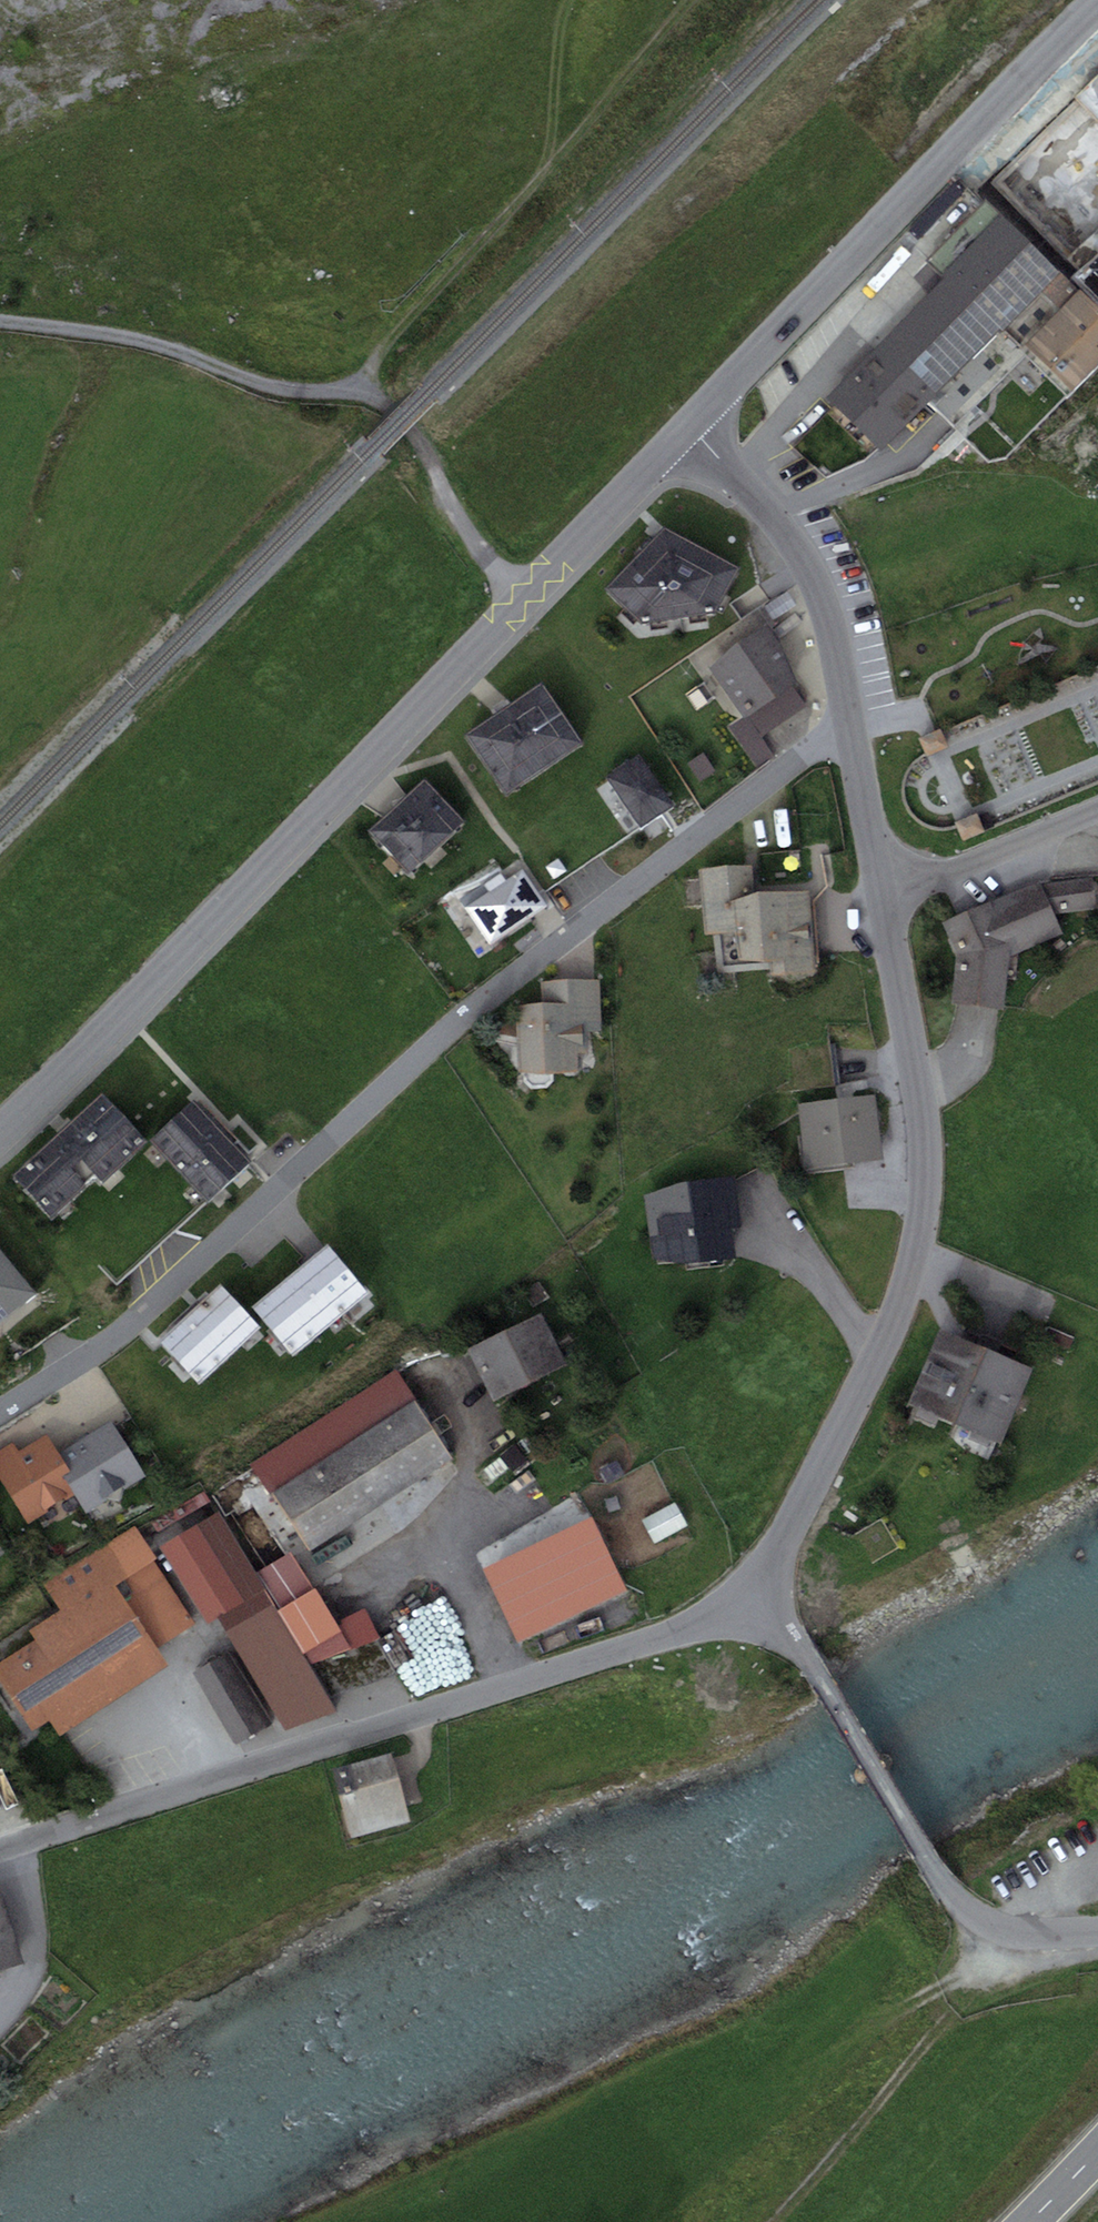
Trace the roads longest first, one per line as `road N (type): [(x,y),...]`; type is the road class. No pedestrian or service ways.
road 1 (residential): [(0,1412),(119,1334),(471,1012),(850,728)]
road 2 (tertiary): [(0,1131),(690,430)]
road 3 (residential): [(772,1606),(0,1849)]
road 4 (residential): [(884,895),(925,1133),(918,1240),(899,1307),(795,1518),(772,1606)]
road 5 (tertiary): [(690,430),(1097,11)]
road 6 (track): [(363,393),(391,336),(692,0)]
road 7 (unclassified): [(772,1606),(959,1903),(1007,1931),(1097,1933)]
road 8 (track): [(773,2221),(854,2135),(1007,1931)]
road 9 (track): [(0,323),(115,335),(272,386),(363,393)]
road 10 (residential): [(690,430),(783,530),(810,572),(830,623),(850,728)]
road 11 (track): [(363,393),(412,431),(460,519),(523,599)]
road 12 (residential): [(884,895),(1097,809)]
road 13 (residential): [(850,728),(884,895)]
road 14 (track): [(572,0),(555,62),(547,167)]

